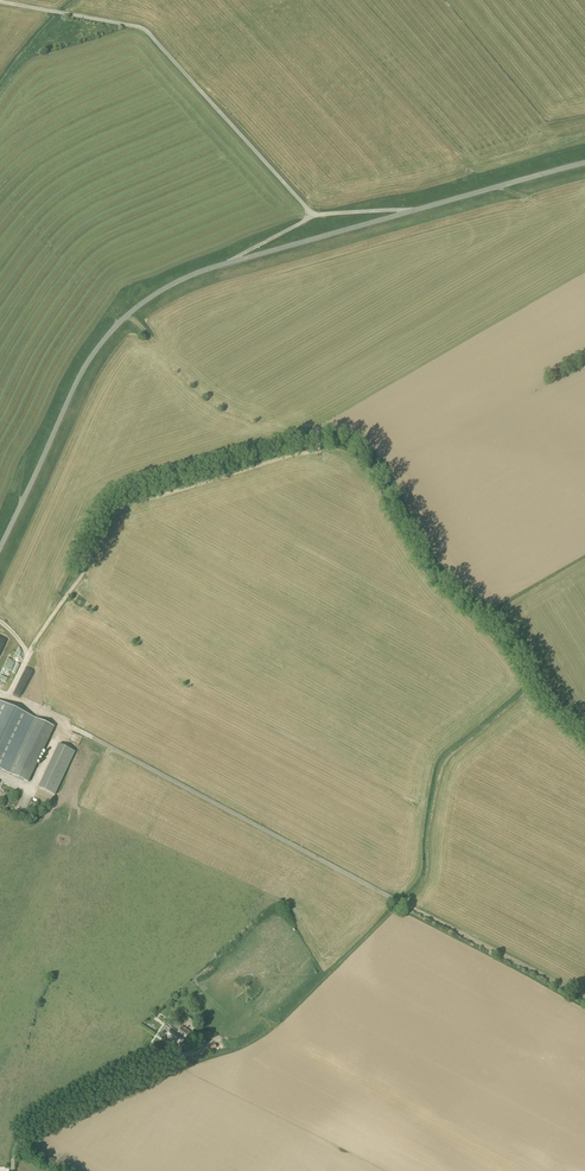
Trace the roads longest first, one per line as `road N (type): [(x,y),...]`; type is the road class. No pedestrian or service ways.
road 1 (track): [(39,714),(584,1000)]
road 2 (track): [(0,623),(26,660),(86,572),(113,510),(320,451)]
road 3 (unclassified): [(312,216),(145,32),(0,3)]
road 4 (unclassified): [(0,549),(91,358),(147,302),(229,264)]
road 5 (track): [(12,1170),(26,1134),(188,1053)]
road 6 (unclassified): [(229,264),(408,211)]
road 7 (unclassified): [(408,211),(584,163)]
road 8 (track): [(44,299),(81,280),(111,295),(126,291),(133,296),(119,324)]

